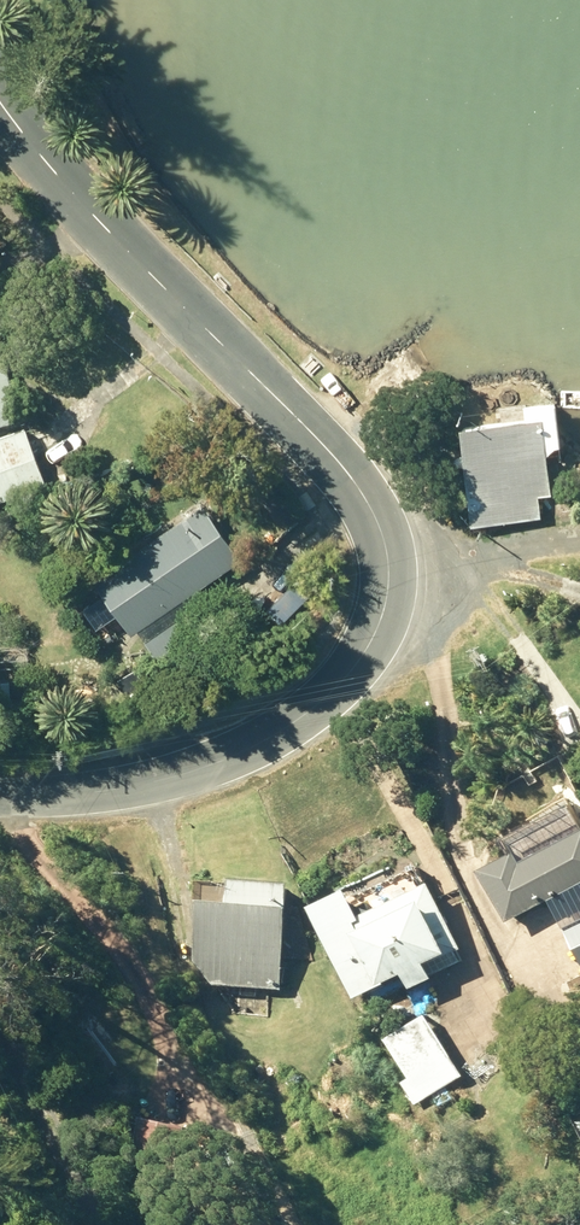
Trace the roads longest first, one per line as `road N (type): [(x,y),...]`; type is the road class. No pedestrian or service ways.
road 1 (tertiary): [(0,103),(101,227),(273,395),(381,520),(392,567)]
road 2 (residential): [(0,799),(48,802),(160,782),(280,737),(335,698),(366,663),(392,567)]
road 3 (unclassified): [(392,567),(579,546)]

